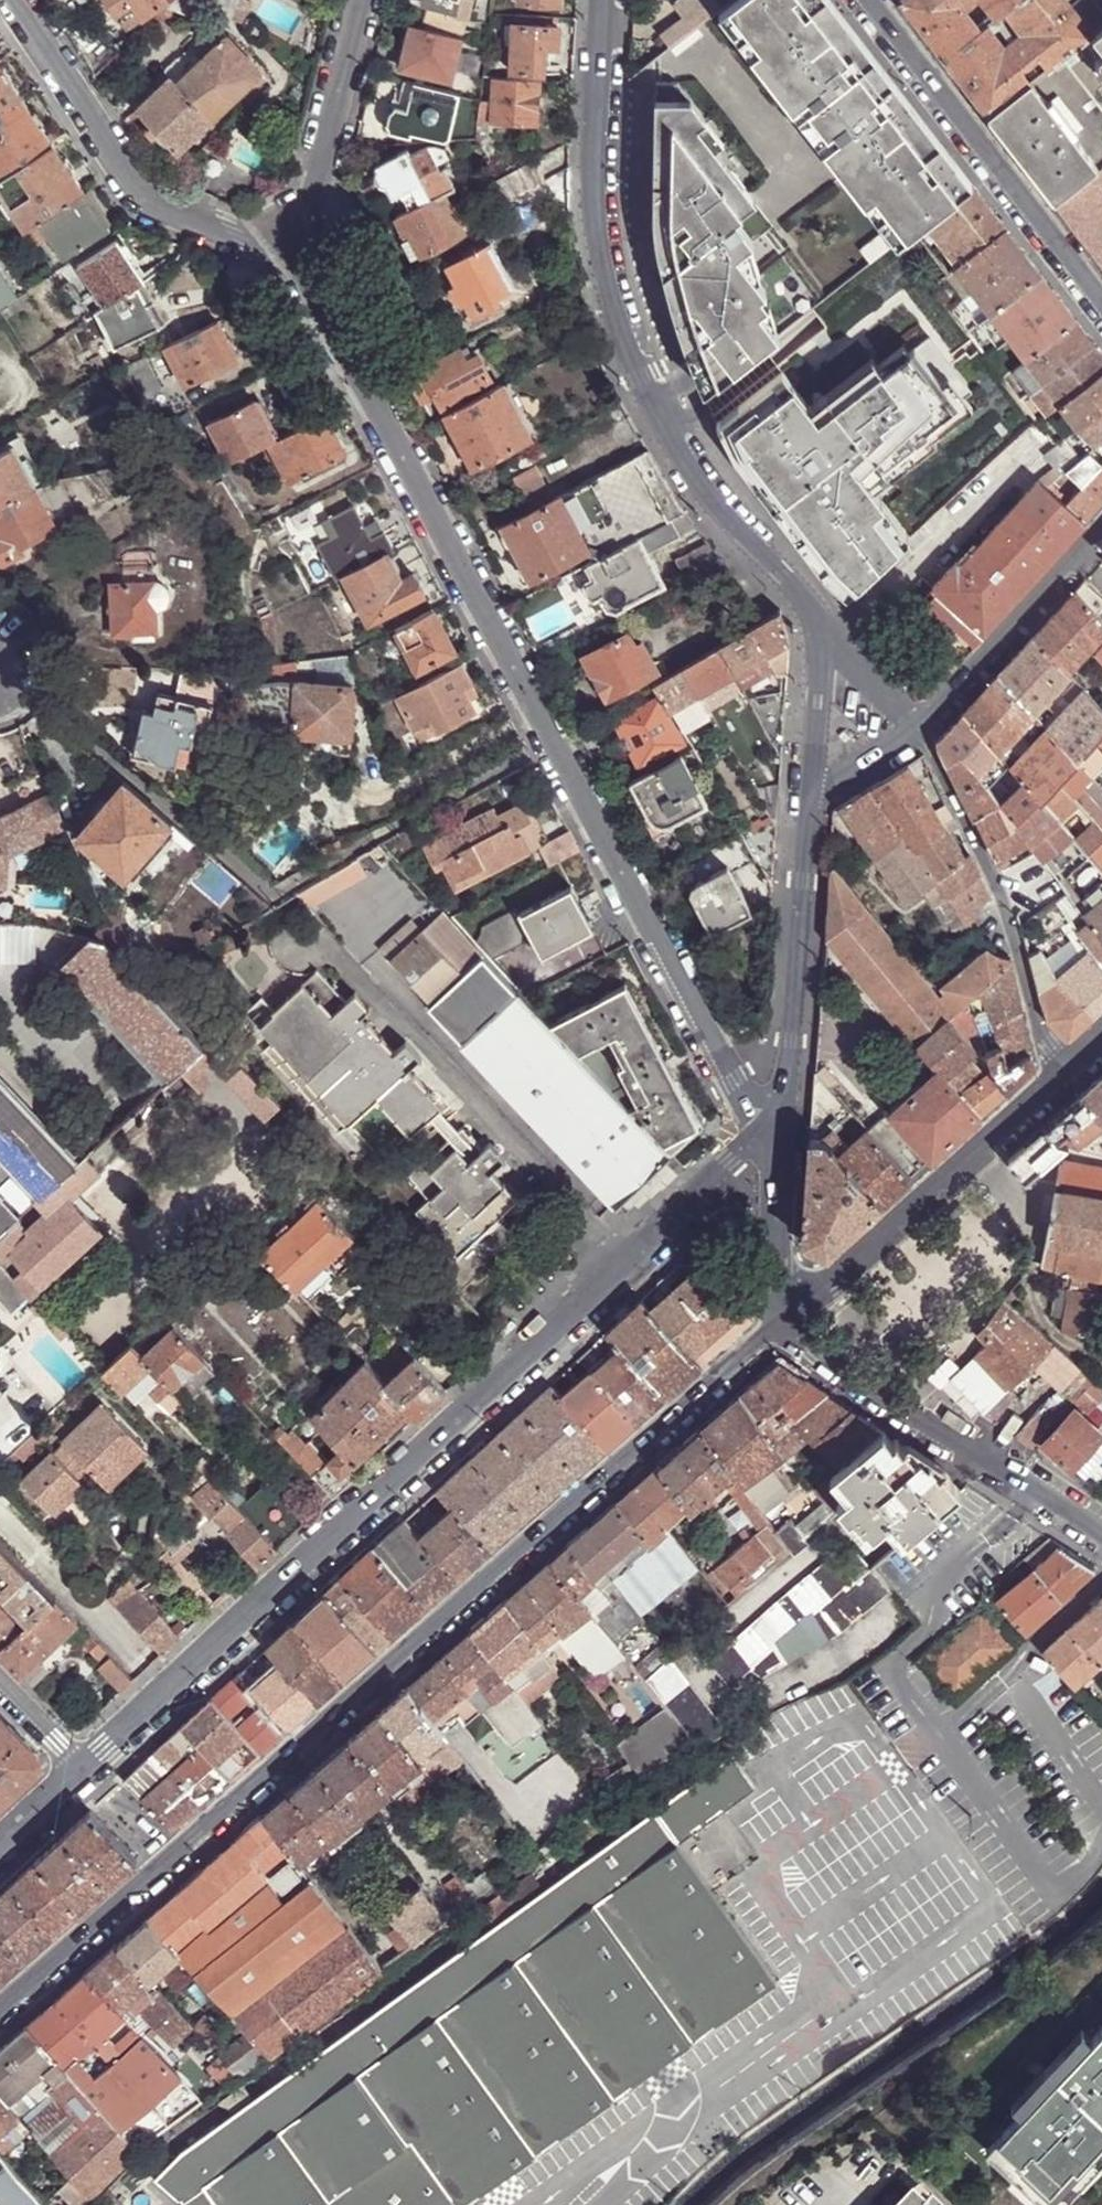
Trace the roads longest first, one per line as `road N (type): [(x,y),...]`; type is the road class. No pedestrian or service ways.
road 1 (tertiary): [(0,2014),(794,1309)]
road 2 (residential): [(294,259),(549,741),(768,1126)]
road 3 (tertiary): [(768,1126),(84,1772)]
road 4 (tertiary): [(598,0),(594,199),(609,287),(670,440),(724,514),(795,587)]
road 5 (residential): [(9,0),(139,201),(294,259)]
road 6 (tertiary): [(1101,308),(864,0)]
road 7 (residential): [(794,1309),(825,1346),(951,1444),(1101,1531)]
road 8 (residential): [(918,729),(1000,893),(1035,1018),(1065,1067)]
road 9 (tertiary): [(794,1309),(1065,1067)]
road 10 (tertiary): [(810,801),(788,1030),(768,1126)]
road 11 (tertiary): [(1101,530),(918,729)]
road 12 (residential): [(294,259),(358,0)]
road 13 (tertiary): [(795,587),(817,667),(810,801)]
road 14 (residential): [(795,587),(918,729)]
road 15 (residential): [(768,1126),(777,1260),(794,1309)]
road 16 (tertiary): [(918,729),(810,801)]

